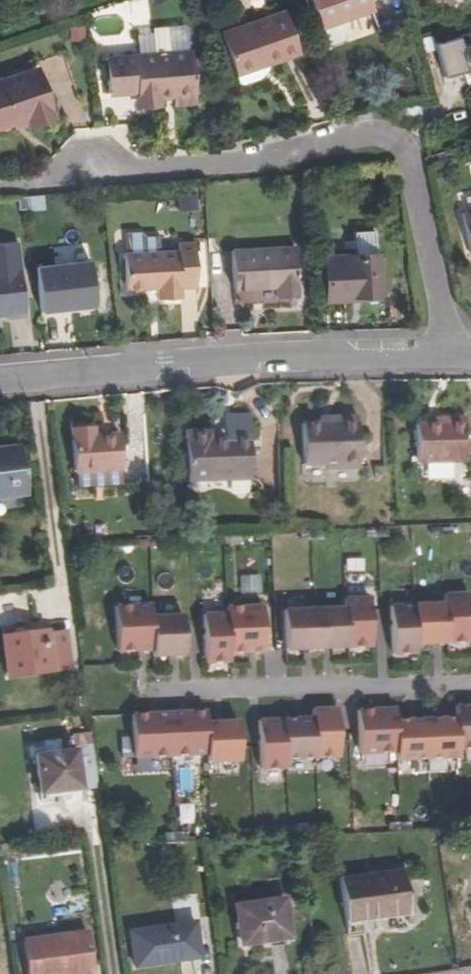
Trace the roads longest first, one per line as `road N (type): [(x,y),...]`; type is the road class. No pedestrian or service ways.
road 1 (residential): [(442,358),(405,155),(371,136),(0,189)]
road 2 (residential): [(0,381),(210,363),(442,358)]

